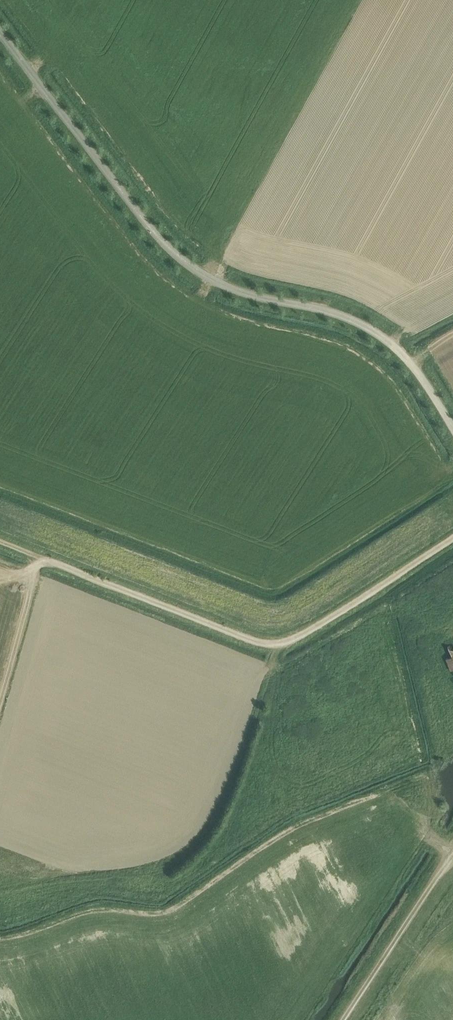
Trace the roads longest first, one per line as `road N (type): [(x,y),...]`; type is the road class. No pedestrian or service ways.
road 1 (unclassified): [(452,428),(397,347),(373,329),(210,278),(184,262),(0,30)]
road 2 (track): [(0,541),(251,641),(275,643),(335,617),(452,538)]
road 3 (track): [(425,831),(444,847),(447,862),(344,1019)]
road 4 (track): [(50,560),(32,579),(0,700)]

